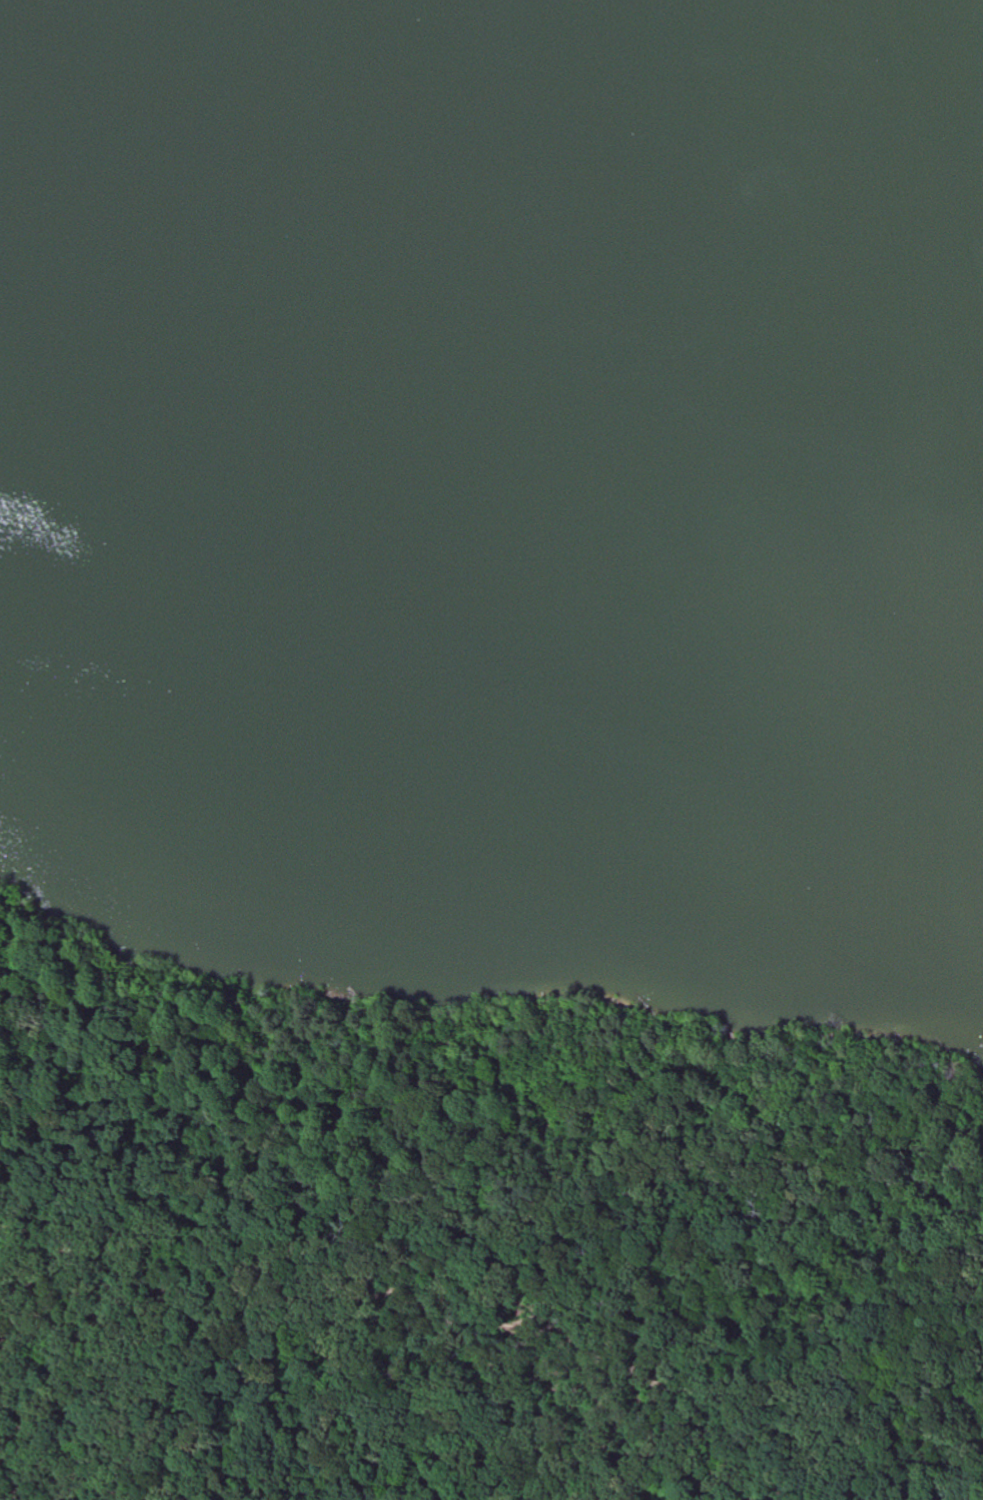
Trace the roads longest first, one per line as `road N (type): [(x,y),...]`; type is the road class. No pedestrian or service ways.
road 1 (track): [(826,1499),(804,1457),(704,1391),(134,1227),(49,1238),(0,1225)]

